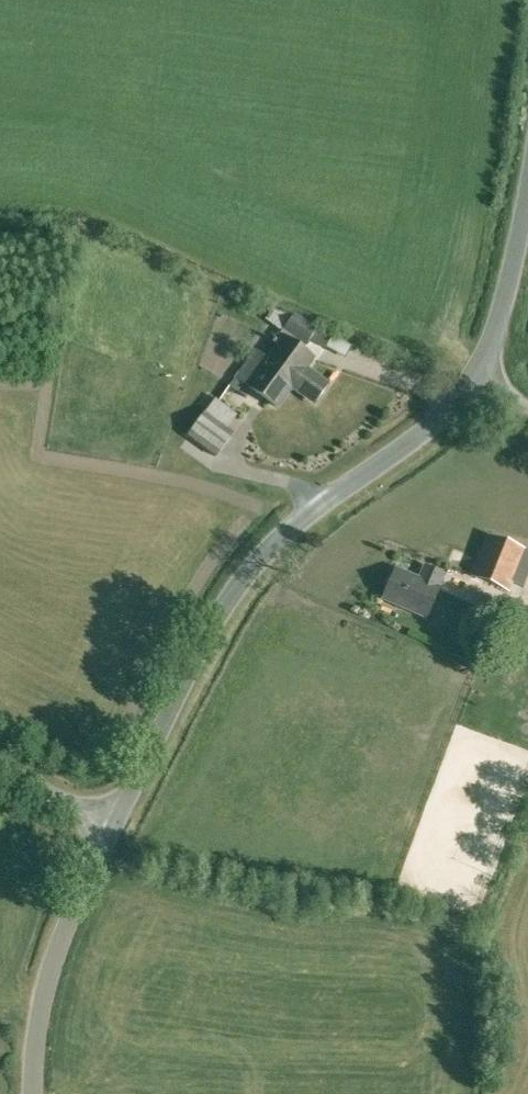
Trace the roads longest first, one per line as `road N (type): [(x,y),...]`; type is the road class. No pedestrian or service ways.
road 1 (unclassified): [(113,832),(231,598),(260,561),(484,378)]
road 2 (unclassified): [(37,1093),(57,964),(113,832)]
road 3 (unclassified): [(484,378),(527,195)]
road 4 (unclassified): [(113,832),(0,771)]

